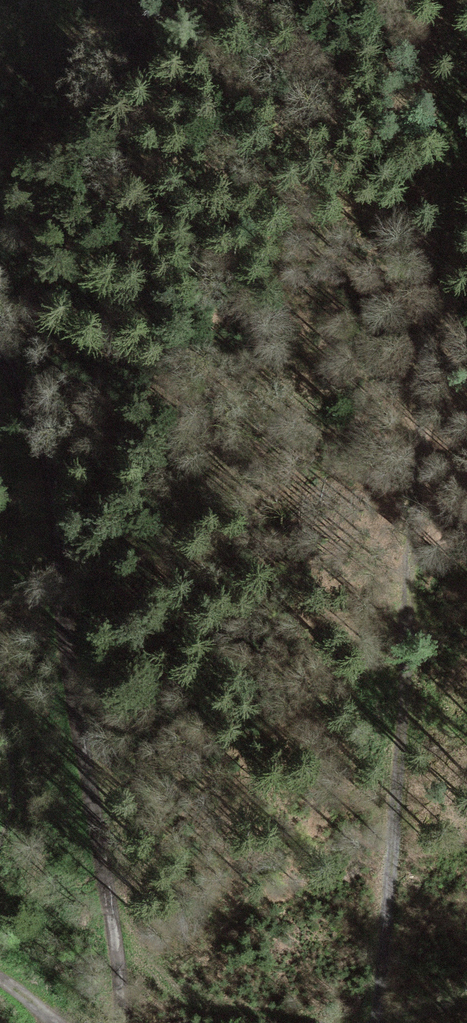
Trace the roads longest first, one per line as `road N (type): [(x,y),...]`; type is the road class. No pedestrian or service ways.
road 1 (track): [(432,226),(436,299),(375,1022)]
road 2 (track): [(0,359),(77,529),(125,1022)]

